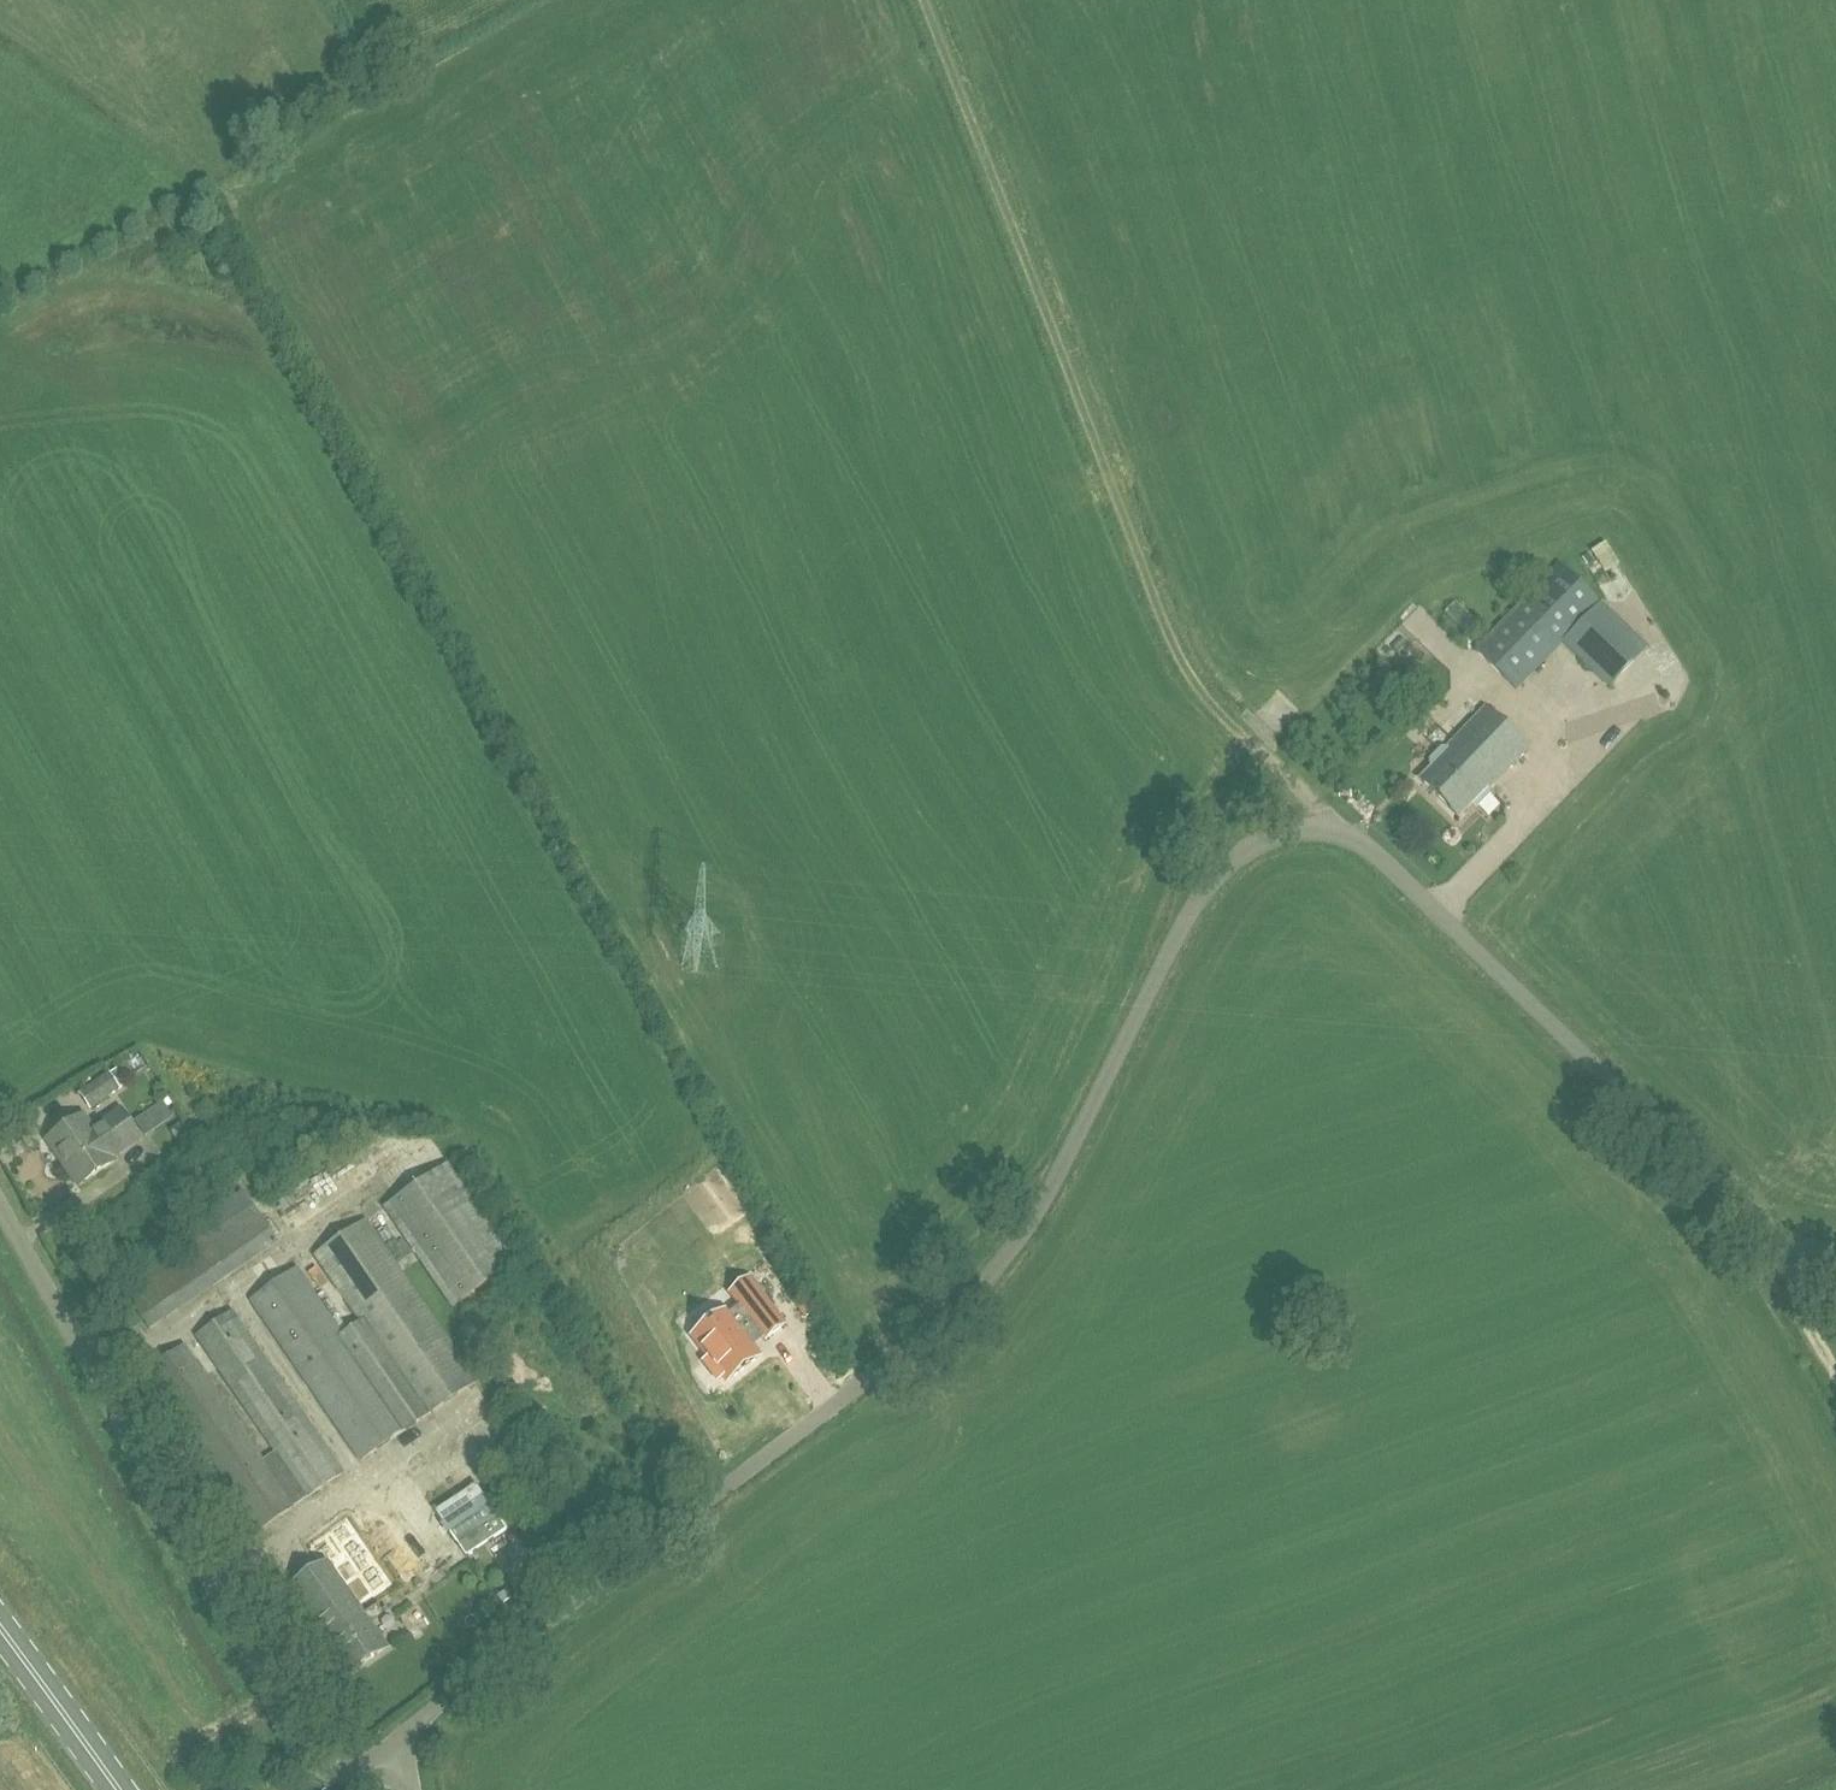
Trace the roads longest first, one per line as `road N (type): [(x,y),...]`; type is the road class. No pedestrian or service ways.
road 1 (unclassified): [(392,1739),(958,1306),(1032,1220),(1200,896),(1245,850),(1273,837),(1306,830),(1360,841),(1763,1225),(1793,1245),(1835,1254)]
road 2 (track): [(921,0),(1173,646),(1196,686),(1296,781),(1335,831)]
road 3 (unclassified): [(392,1739),(330,1771),(301,1751),(0,1211)]
road 4 (primary): [(115,1789),(0,1636)]
road 5 (track): [(1793,1245),(1799,1302),(1835,1370)]

